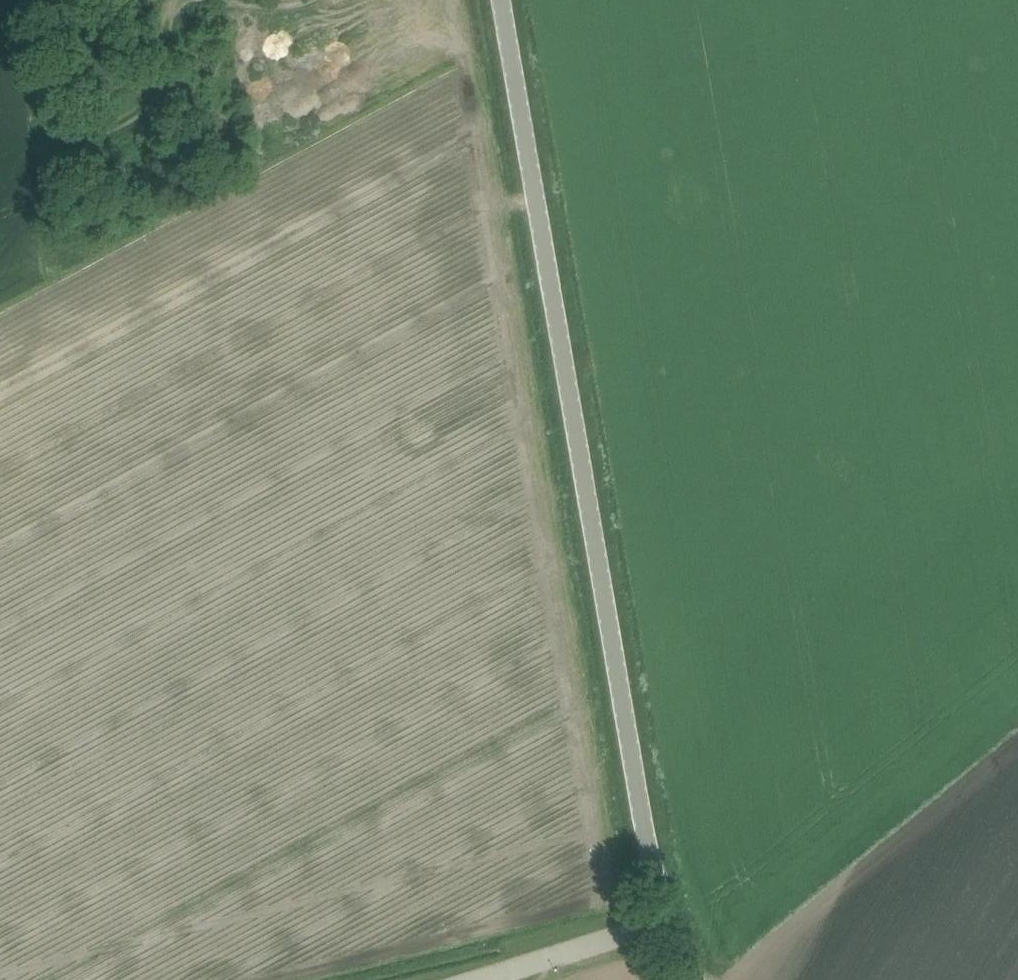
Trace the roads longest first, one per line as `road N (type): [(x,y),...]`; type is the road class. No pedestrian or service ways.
road 1 (unclassified): [(693,979),(656,889),(502,0)]

